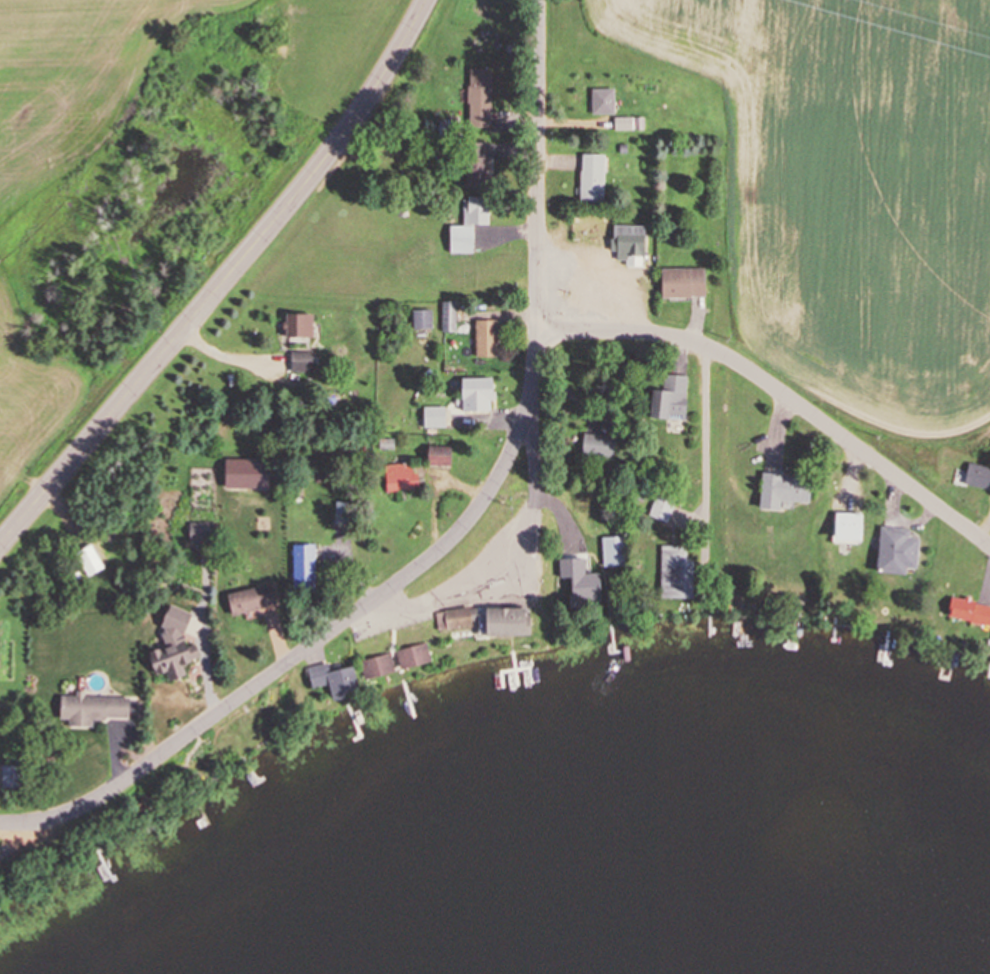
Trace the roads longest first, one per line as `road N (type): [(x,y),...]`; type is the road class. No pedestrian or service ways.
road 1 (residential): [(0,822),(53,818),(120,783),(441,549),(488,494),(521,426),(531,381),(536,0)]
road 2 (secondary): [(427,0),(343,135),(282,213),(0,546)]
road 3 (residential): [(989,544),(722,352),(621,331),(534,338)]

